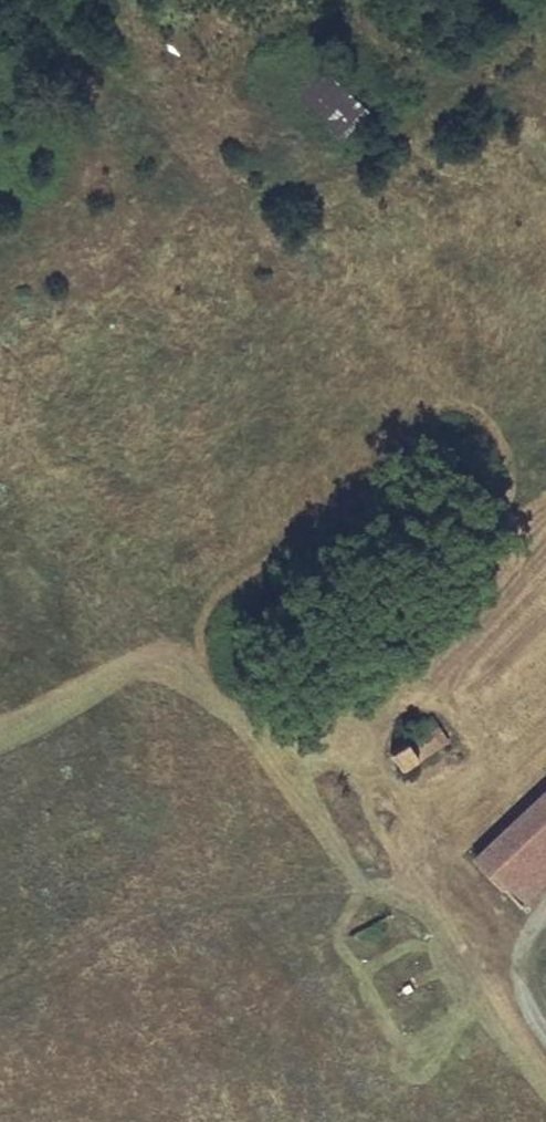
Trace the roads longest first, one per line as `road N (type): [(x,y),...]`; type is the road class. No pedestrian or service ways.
road 1 (track): [(545,516),(532,482),(474,419),(338,292),(275,247),(0,348)]
road 2 (track): [(0,981),(177,898),(430,856),(521,963)]
road 3 (track): [(383,334),(390,288),(545,152)]
road 4 (track): [(430,856),(533,714),(545,683)]

